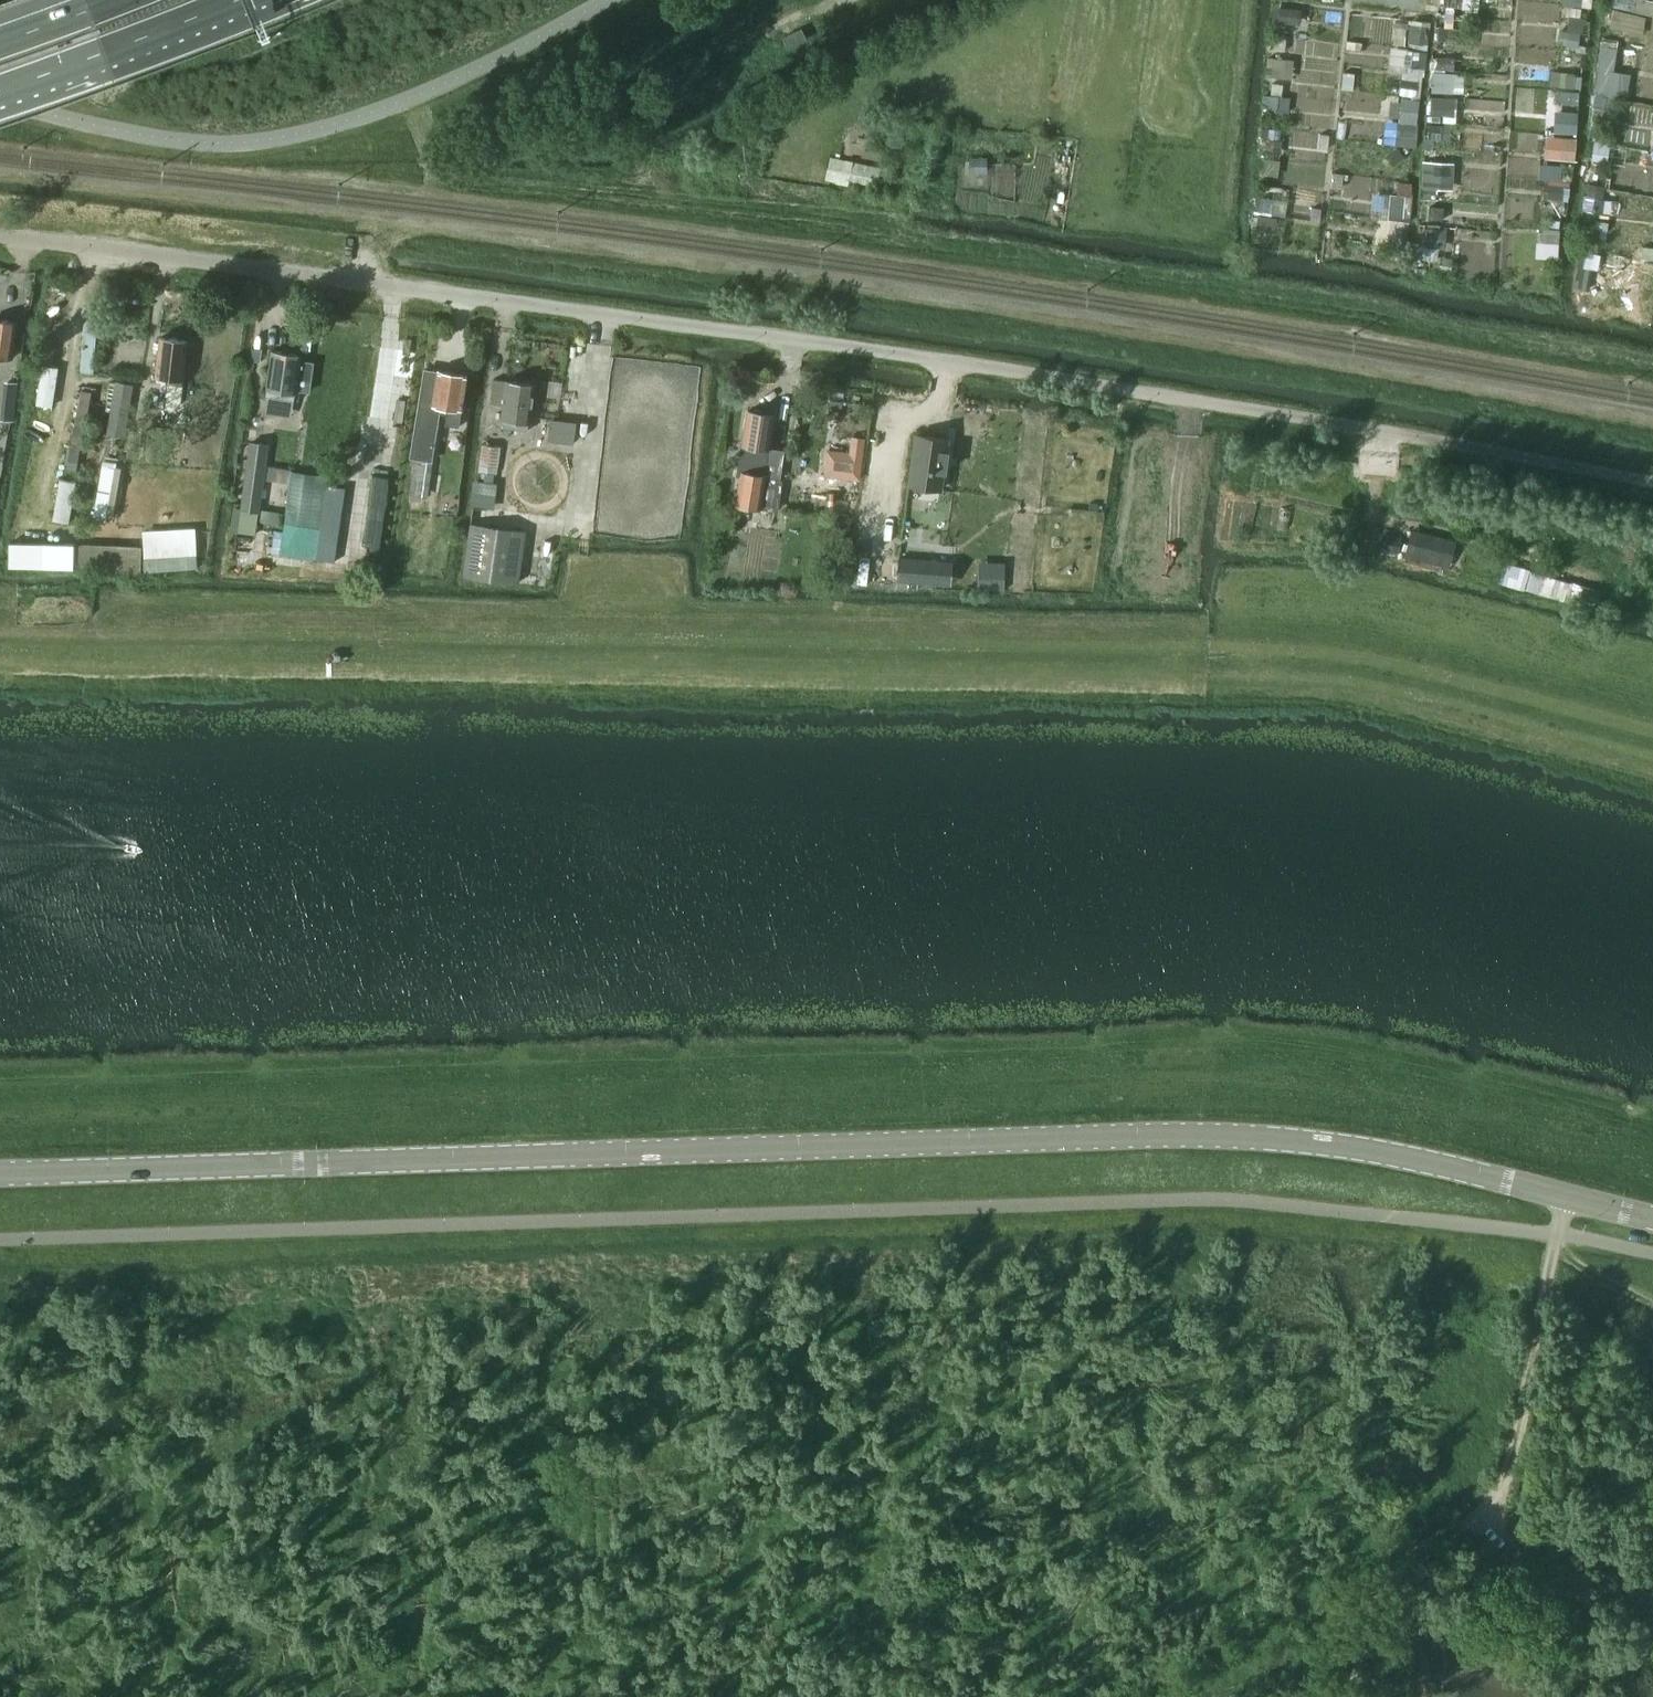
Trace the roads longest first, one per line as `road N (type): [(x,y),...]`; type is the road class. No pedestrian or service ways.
road 1 (unclassified): [(1652,482),(970,363),(0,235)]
road 2 (track): [(0,628),(1318,653),(1652,728)]
road 3 (tertiary): [(1652,1213),(1368,1151),(1231,1138),(0,1175)]
road 4 (motorway): [(0,87),(226,0)]

